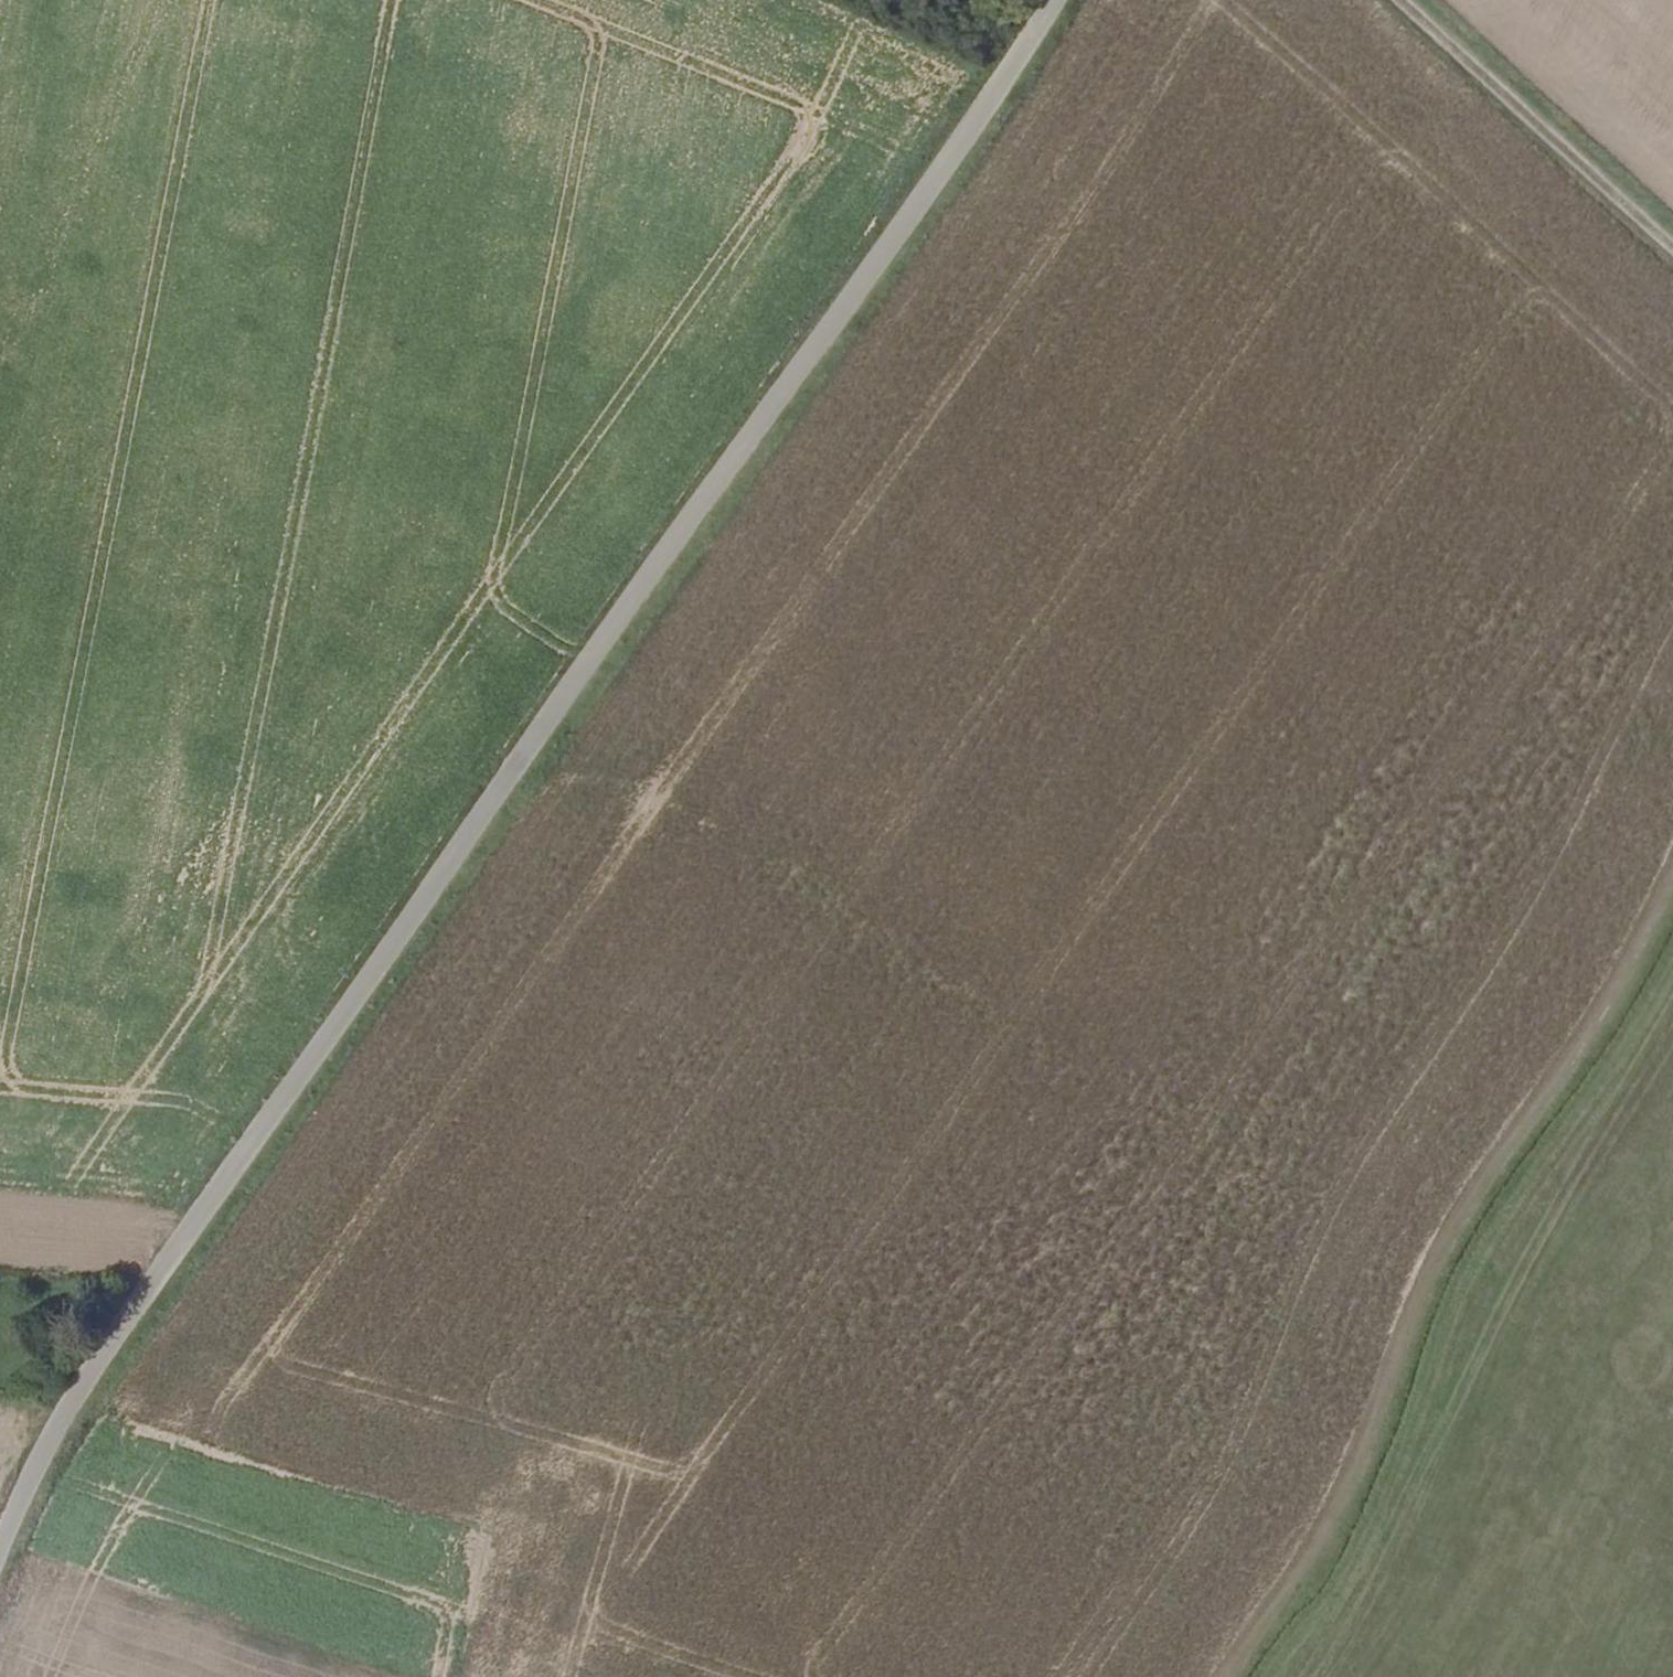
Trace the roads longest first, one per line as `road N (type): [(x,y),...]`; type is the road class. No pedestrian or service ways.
road 1 (unclassified): [(0,1547),(71,1403),(157,1276),(1054,0)]
road 2 (track): [(1672,252),(1396,0)]

